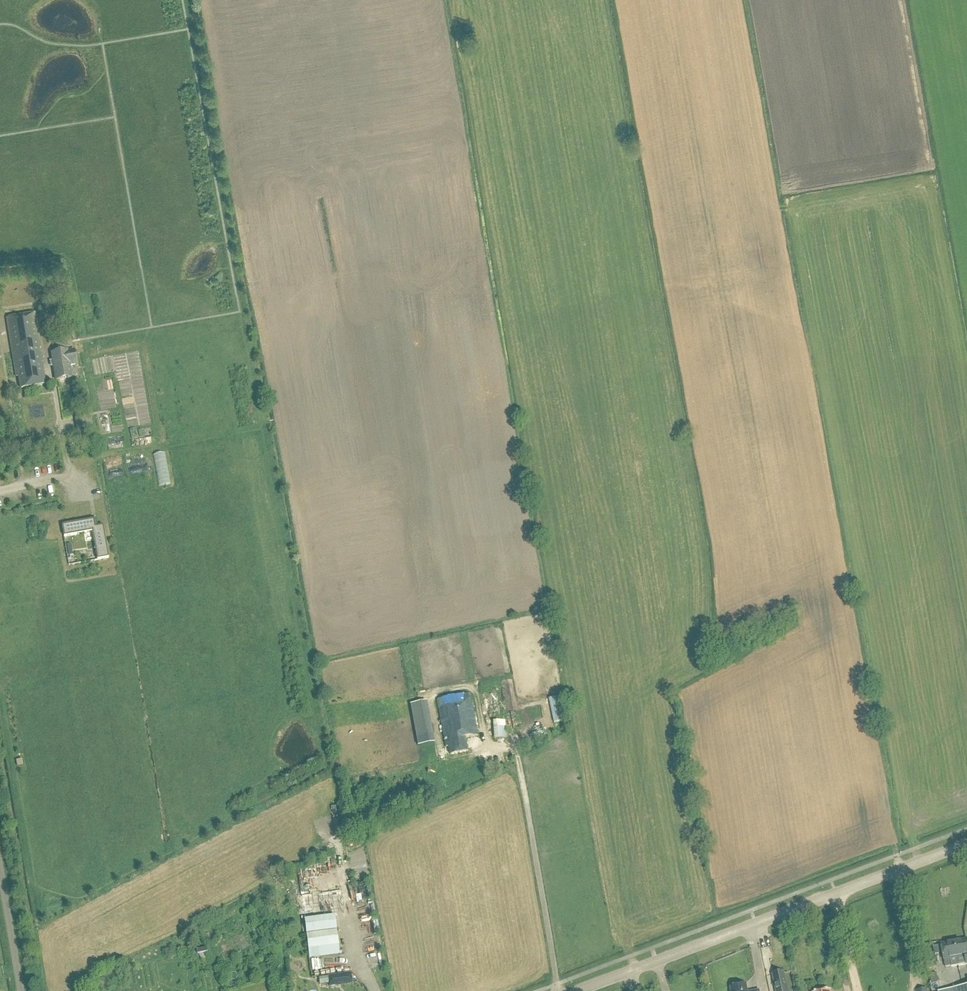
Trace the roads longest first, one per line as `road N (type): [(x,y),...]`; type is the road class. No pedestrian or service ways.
road 1 (tertiary): [(580,990),(966,844)]
road 2 (unclassified): [(21,990),(0,870)]

